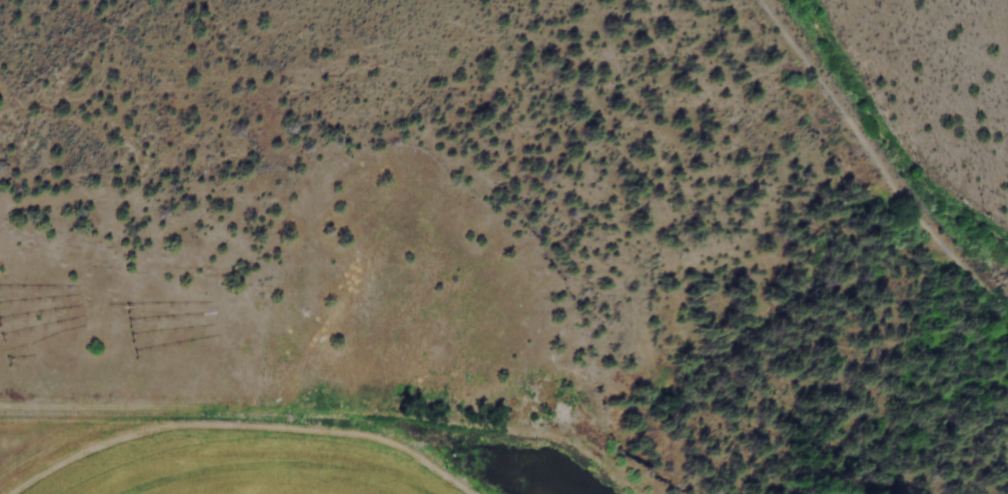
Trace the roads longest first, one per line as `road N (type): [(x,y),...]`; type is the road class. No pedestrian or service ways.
road 1 (track): [(1007,313),(901,192),(757,0)]

